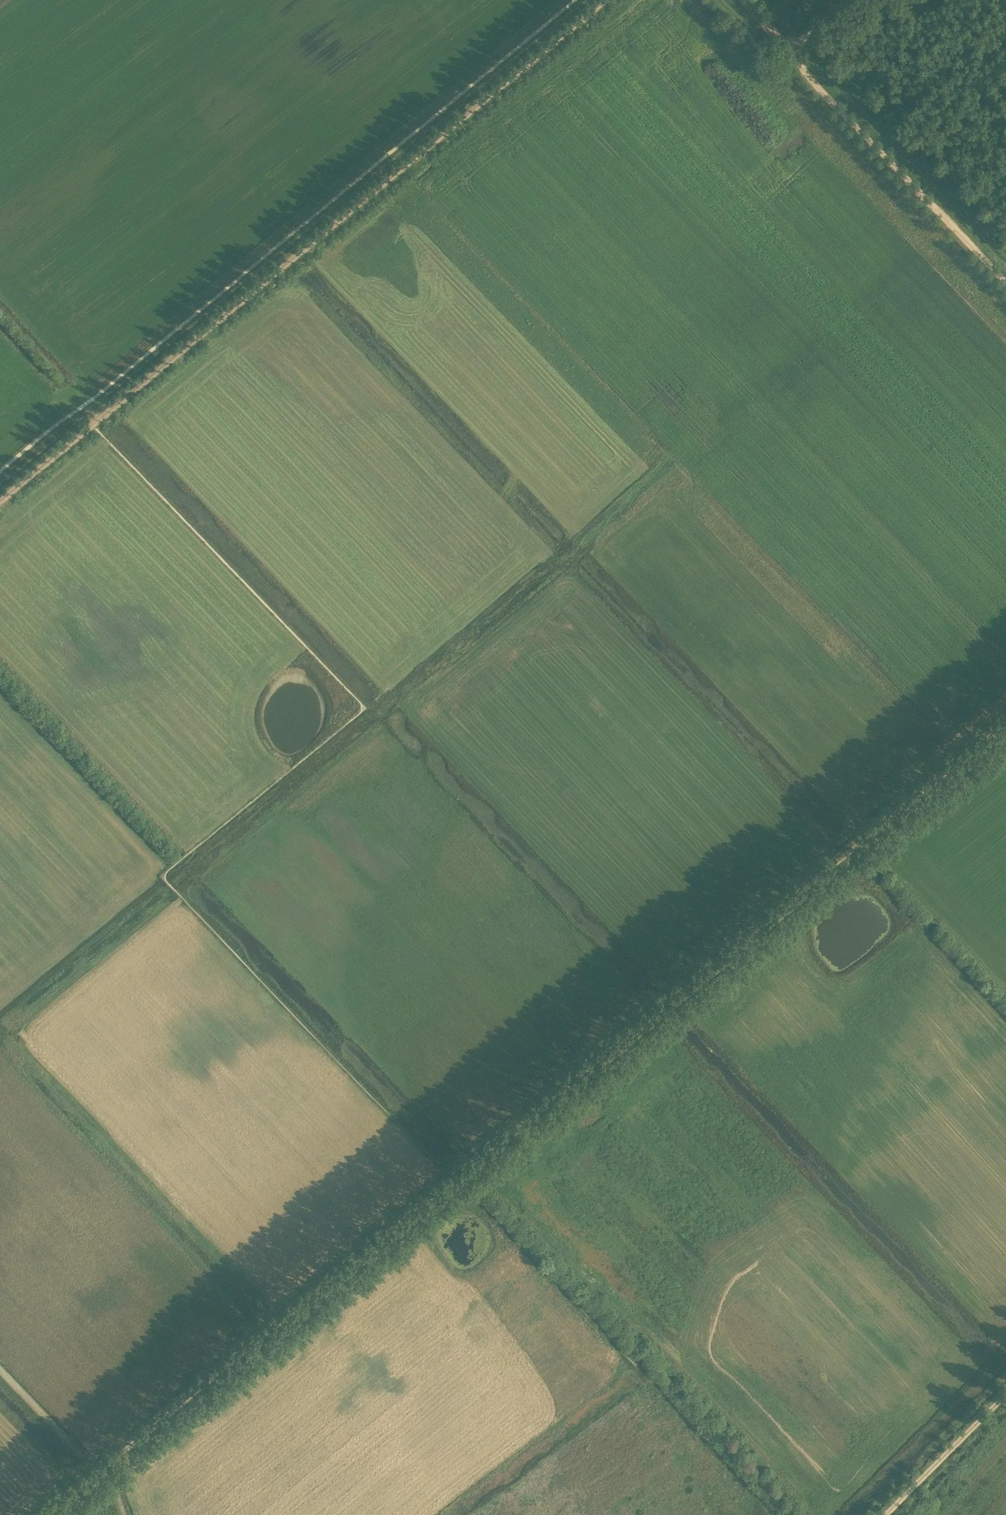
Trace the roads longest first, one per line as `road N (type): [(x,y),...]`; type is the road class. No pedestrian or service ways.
road 1 (track): [(48,1514),(1005,723)]
road 2 (track): [(0,501),(608,0)]
road 3 (track): [(789,48),(1005,282)]
road 4 (track): [(885,1514),(1005,1395)]

